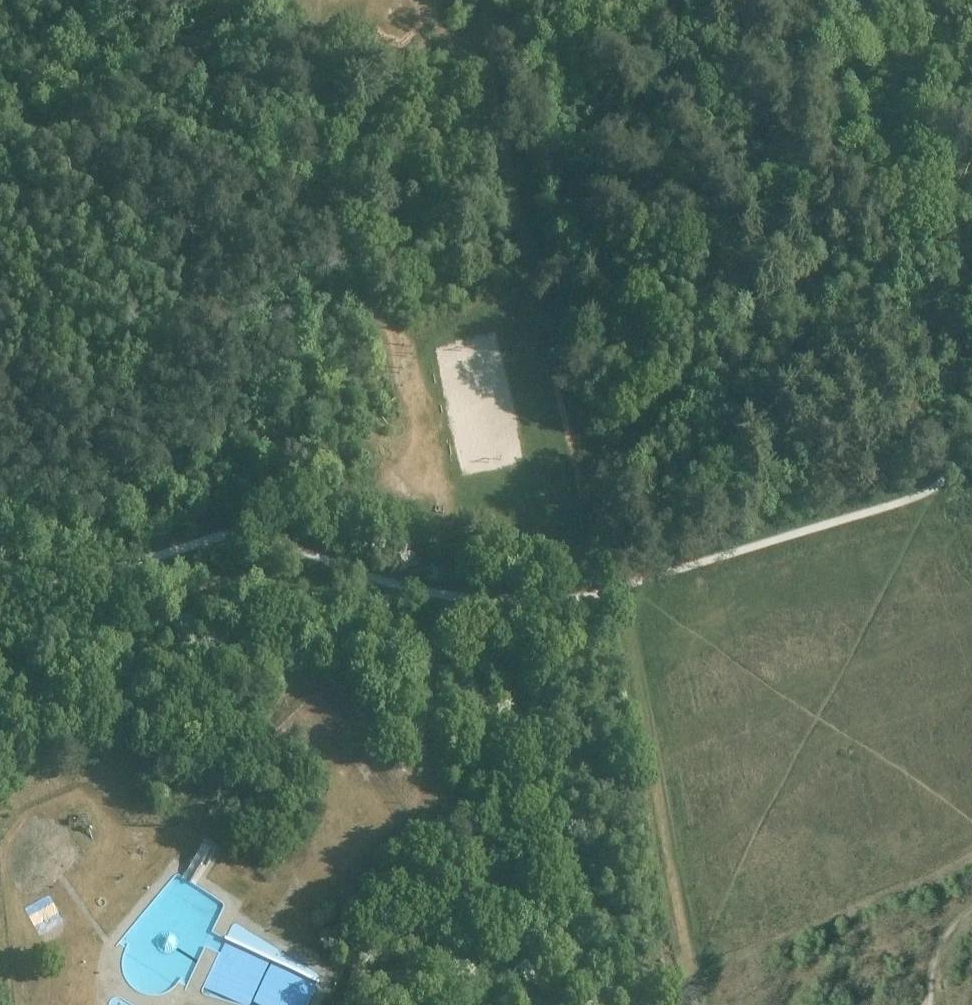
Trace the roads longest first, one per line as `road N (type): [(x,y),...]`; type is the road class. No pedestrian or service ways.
road 1 (track): [(684,971),(614,586)]
road 2 (track): [(527,288),(585,530),(614,586)]

